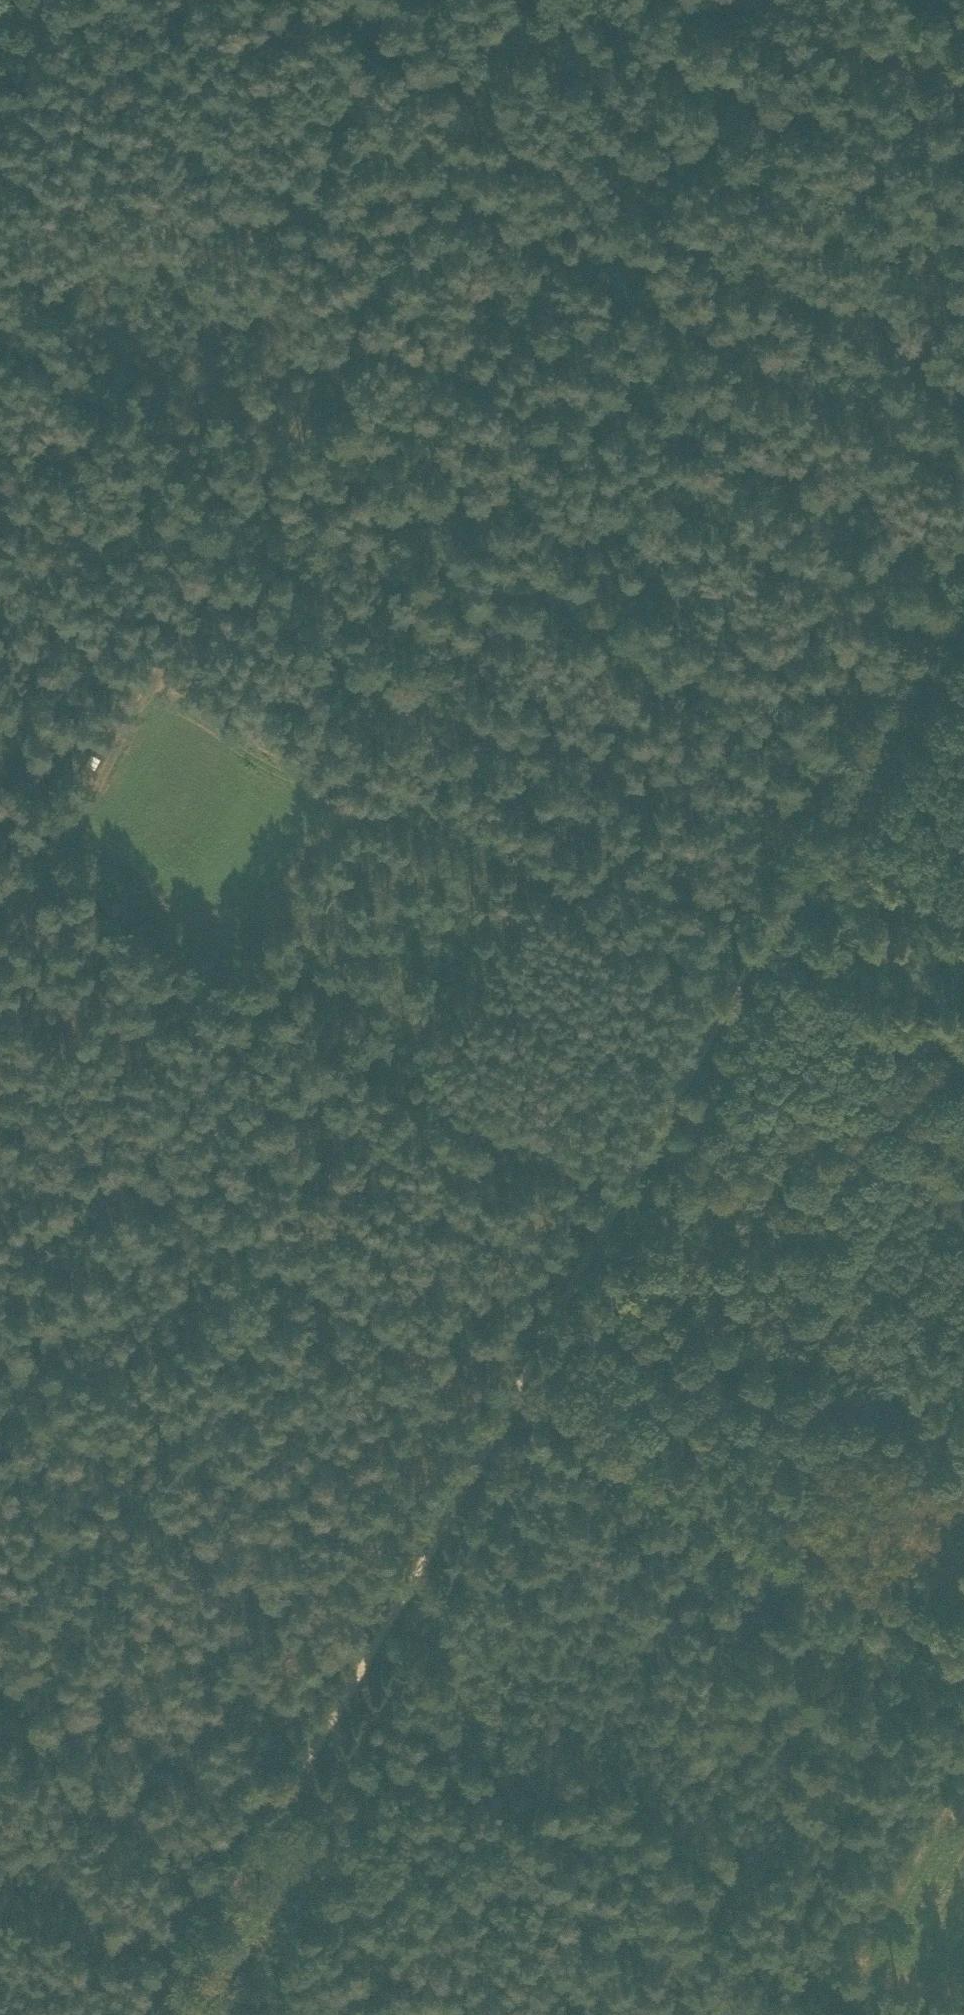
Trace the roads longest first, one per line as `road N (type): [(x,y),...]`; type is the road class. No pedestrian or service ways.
road 1 (track): [(963,593),(160,2014)]
road 2 (track): [(0,1114),(506,1397),(963,1672)]
road 3 (track): [(540,0),(21,932),(0,953)]
road 4 (track): [(271,1822),(0,1677)]
road 5 (track): [(789,0),(963,98)]
road 6 (track): [(854,2014),(735,1956)]

